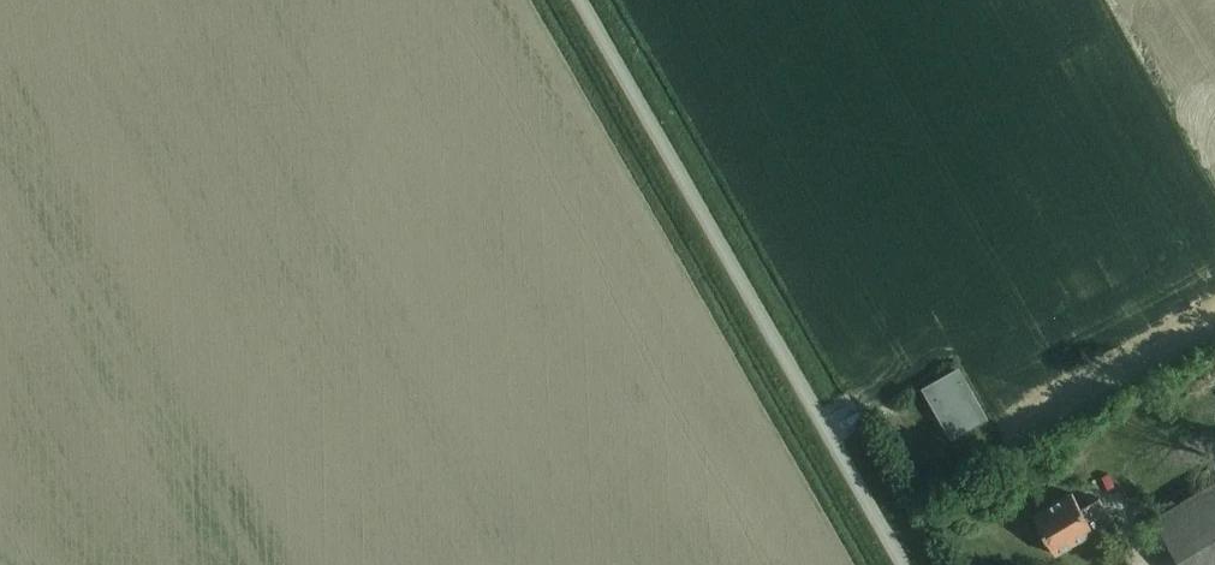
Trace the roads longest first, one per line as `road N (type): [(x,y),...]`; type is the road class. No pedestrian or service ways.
road 1 (unclassified): [(900,564),(576,0)]

